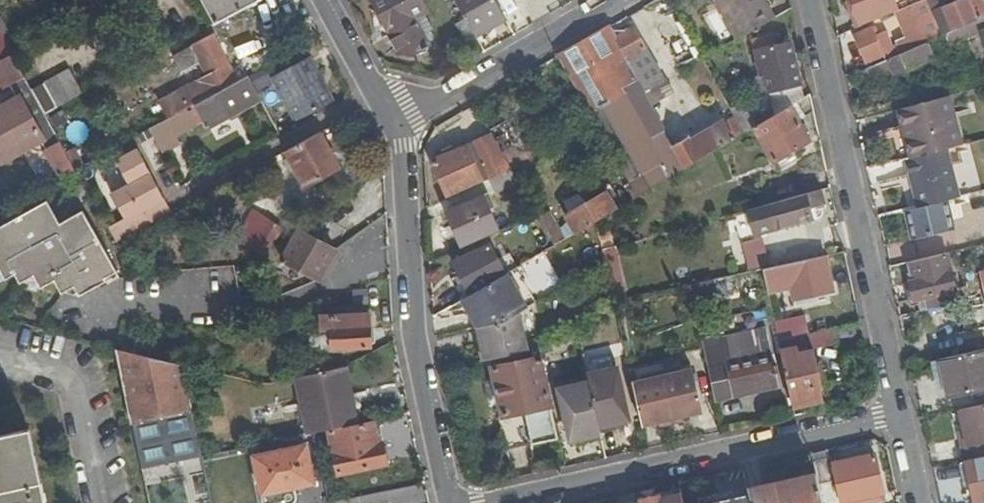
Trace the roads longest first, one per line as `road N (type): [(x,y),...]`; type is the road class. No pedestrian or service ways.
road 1 (residential): [(810,0),(903,417)]
road 2 (residential): [(513,502),(903,417)]
road 3 (residential): [(393,127),(414,327),(444,502)]
road 4 (residential): [(601,0),(393,127)]
road 5 (residential): [(325,0),(393,127)]
road 6 (track): [(983,230),(867,259)]

